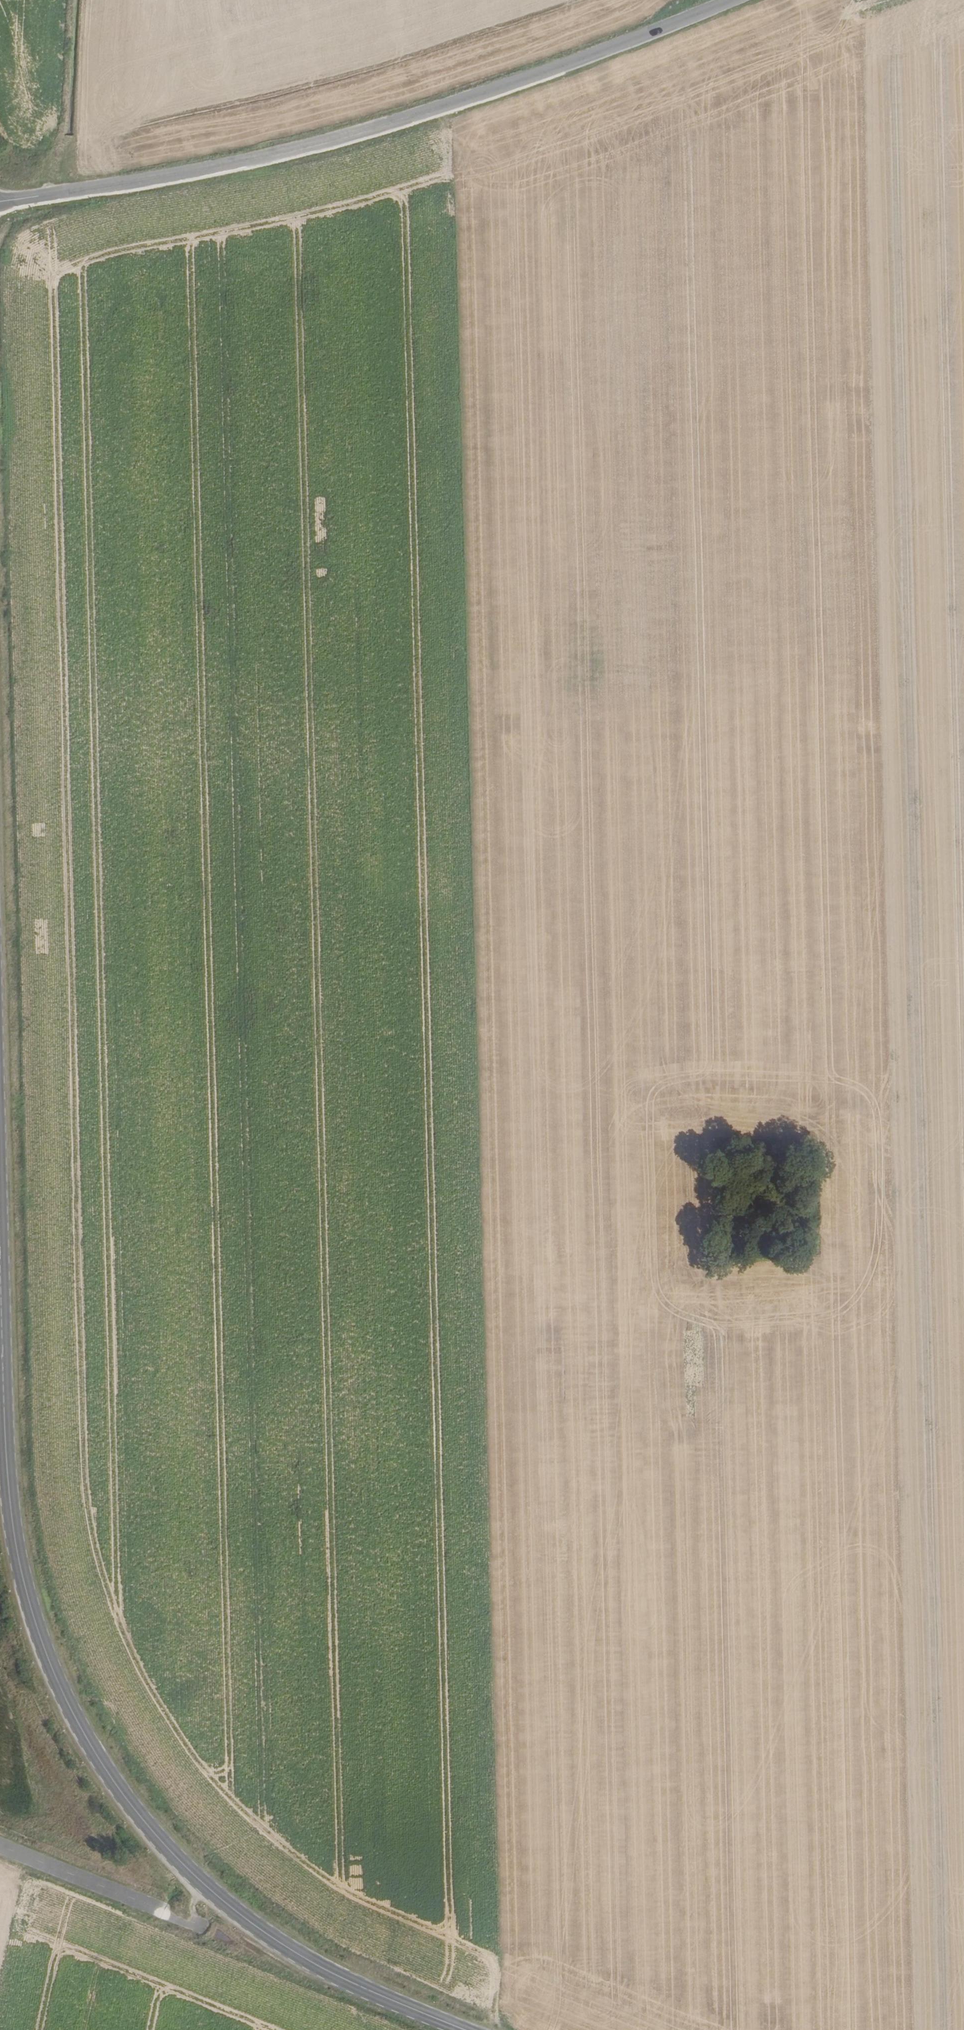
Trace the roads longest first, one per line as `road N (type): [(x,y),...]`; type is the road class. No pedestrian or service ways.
road 1 (primary): [(0,1266),(5,1465),(17,1561),(49,1664),(83,1737),(146,1824),(241,1915),(315,1964),(468,2029)]
road 2 (tertiary): [(725,0),(572,63),(351,134),(195,170),(0,201)]

